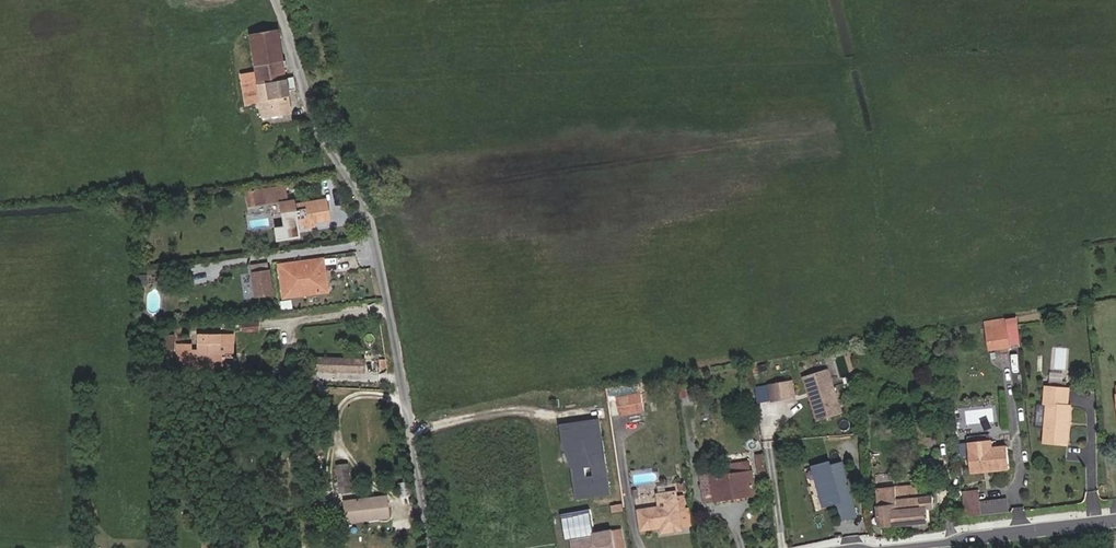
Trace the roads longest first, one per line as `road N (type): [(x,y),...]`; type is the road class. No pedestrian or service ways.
road 1 (unclassified): [(430,547),(376,249),(275,0)]
road 2 (unclassified): [(870,547),(1115,519)]

